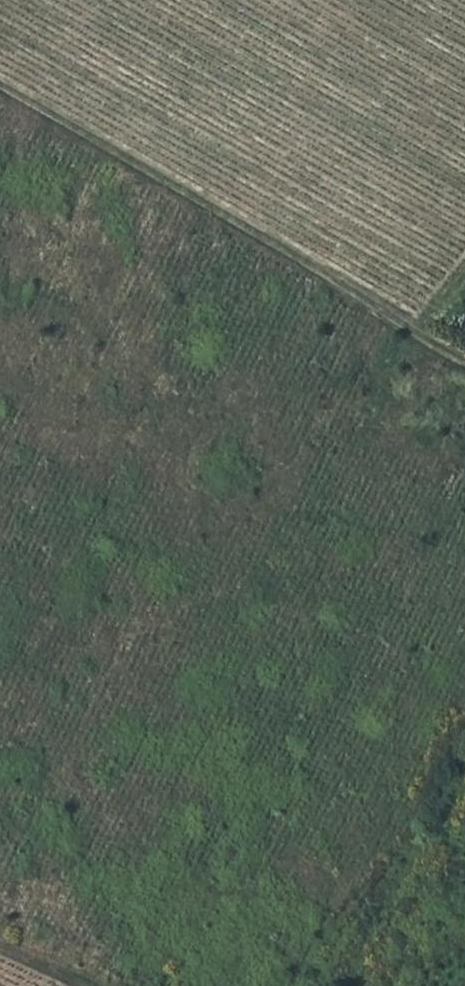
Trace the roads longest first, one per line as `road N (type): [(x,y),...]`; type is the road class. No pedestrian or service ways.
road 1 (track): [(0,96),(464,361)]
road 2 (track): [(125,985),(0,936)]

